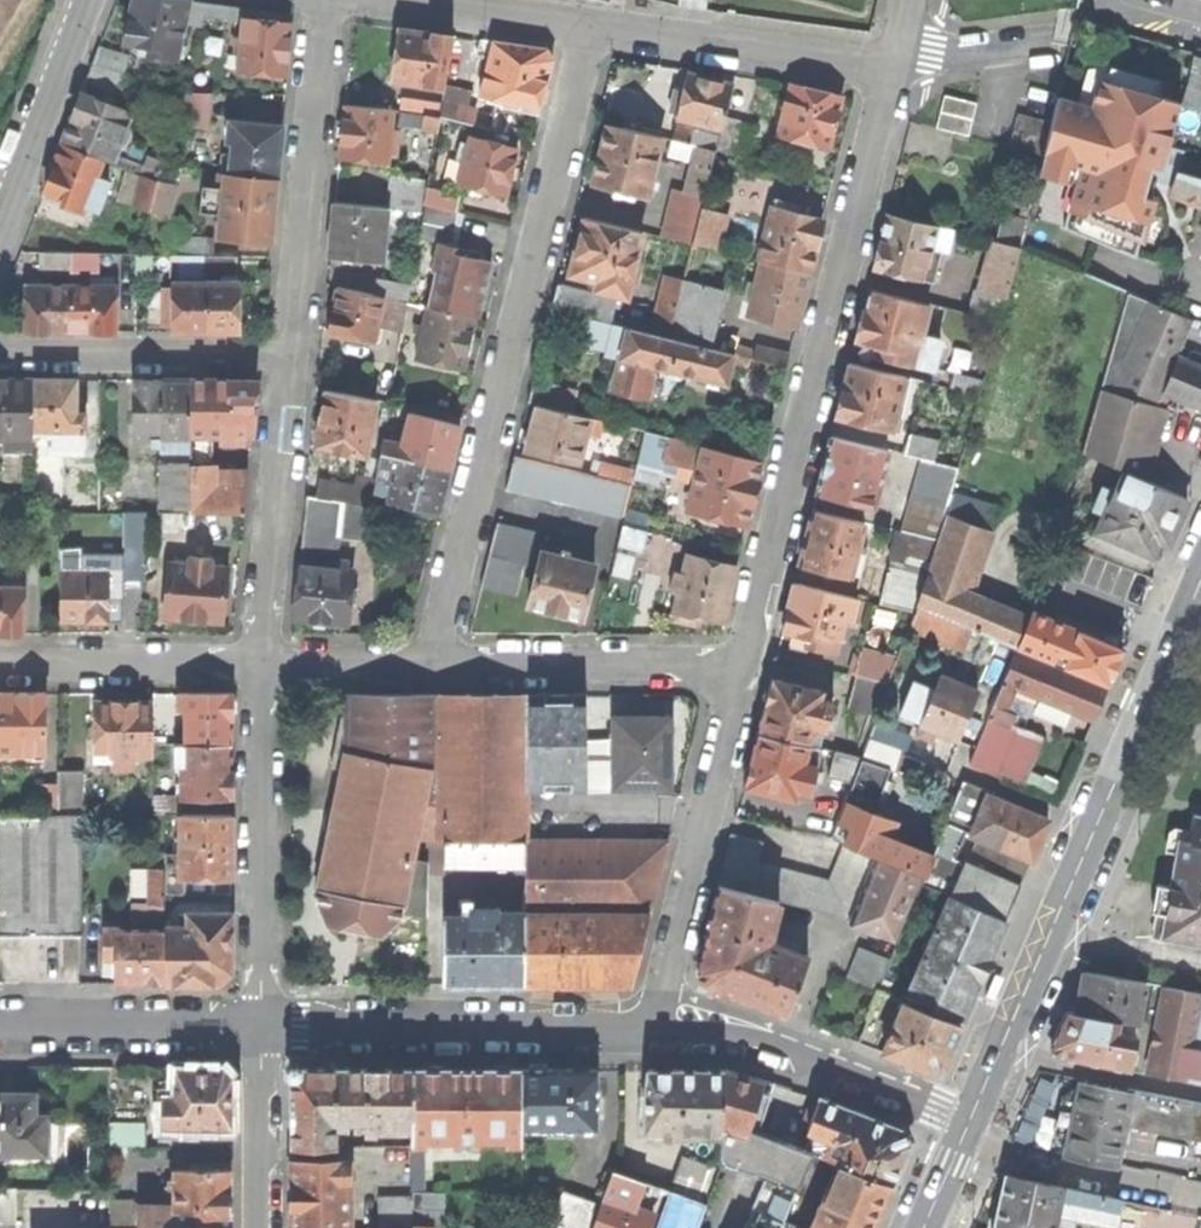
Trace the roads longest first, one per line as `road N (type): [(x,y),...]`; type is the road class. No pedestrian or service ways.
road 1 (residential): [(430,664),(591,25)]
road 2 (residential): [(743,664),(892,65)]
road 3 (secondary): [(1000,1051),(1189,605)]
road 4 (residential): [(262,1027),(650,1029)]
road 5 (residential): [(650,1029),(743,664)]
road 6 (residential): [(259,664),(262,1027)]
road 7 (residential): [(325,0),(289,356)]
road 8 (residential): [(650,1029),(767,1041),(971,1117)]
road 9 (residential): [(430,664),(743,664)]
road 10 (residential): [(289,356),(259,664)]
road 11 (residential): [(591,25),(892,65)]
road 12 (residential): [(0,352),(289,356)]
road 13 (residential): [(0,1026),(262,1027)]
road 14 (residential): [(0,664),(259,664)]
road 15 (residential): [(0,235),(93,0)]
road 16 (residential): [(1200,1197),(959,1145)]
road 17 (residential): [(1000,1051),(1200,1092)]
road 18 (residential): [(260,1227),(262,1027)]
road 19 (residential): [(403,0),(591,25)]
road 20 (residential): [(259,664),(430,664)]
road 21 (residential): [(892,65),(1045,45)]

